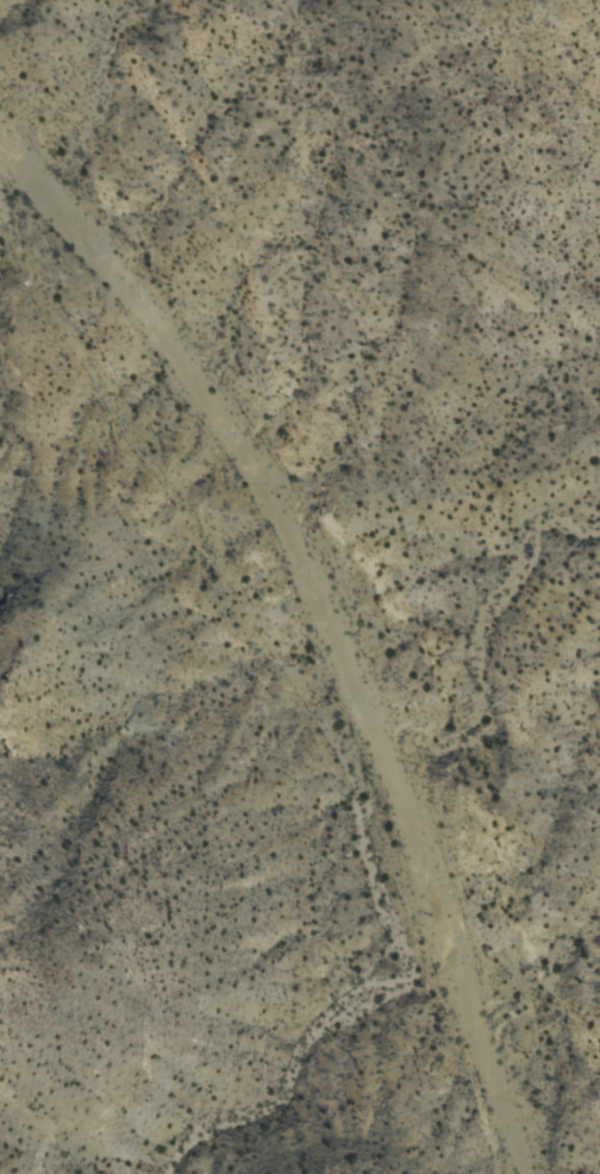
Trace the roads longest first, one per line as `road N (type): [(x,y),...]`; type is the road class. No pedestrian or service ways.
road 1 (track): [(524,1173),(411,822),(333,618),(240,438),(0,131)]

